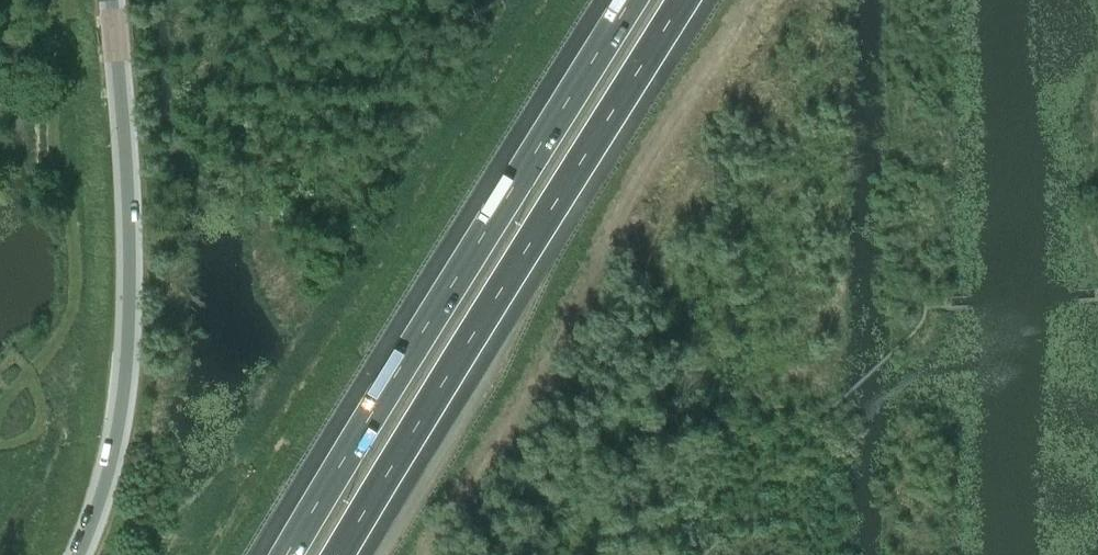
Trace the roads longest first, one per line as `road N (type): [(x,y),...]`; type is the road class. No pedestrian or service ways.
road 1 (motorway): [(340,554),(683,0)]
road 2 (motorway): [(631,0),(288,554)]
road 3 (tertiary): [(83,554),(121,421),(129,342),(129,197),(114,0)]

